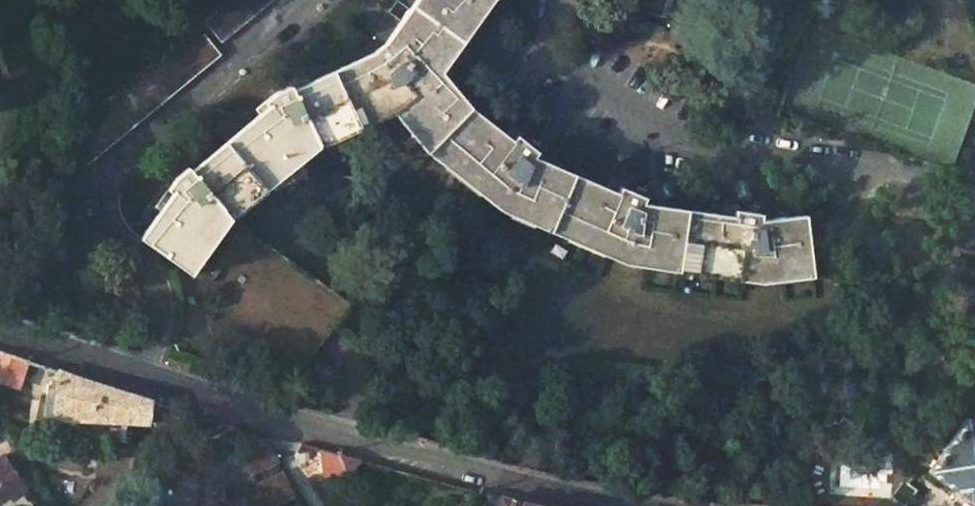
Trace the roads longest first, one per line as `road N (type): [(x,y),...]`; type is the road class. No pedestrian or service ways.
road 1 (unclassified): [(0,329),(609,505)]

